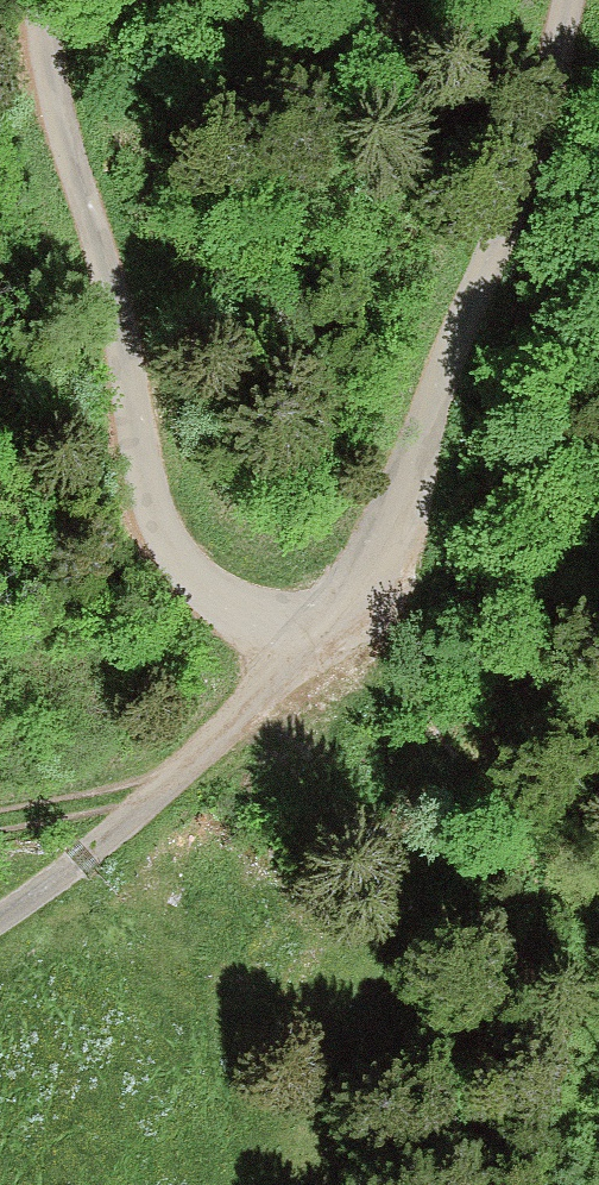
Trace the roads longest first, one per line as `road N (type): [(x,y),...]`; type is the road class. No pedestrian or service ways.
road 1 (unclassified): [(571,0),(541,135),(401,498),(335,618),(310,636),(252,625),(206,594),(171,550),(121,385),(105,284),(56,92),(45,0)]
road 2 (track): [(0,932),(76,878),(227,745),(310,636)]

